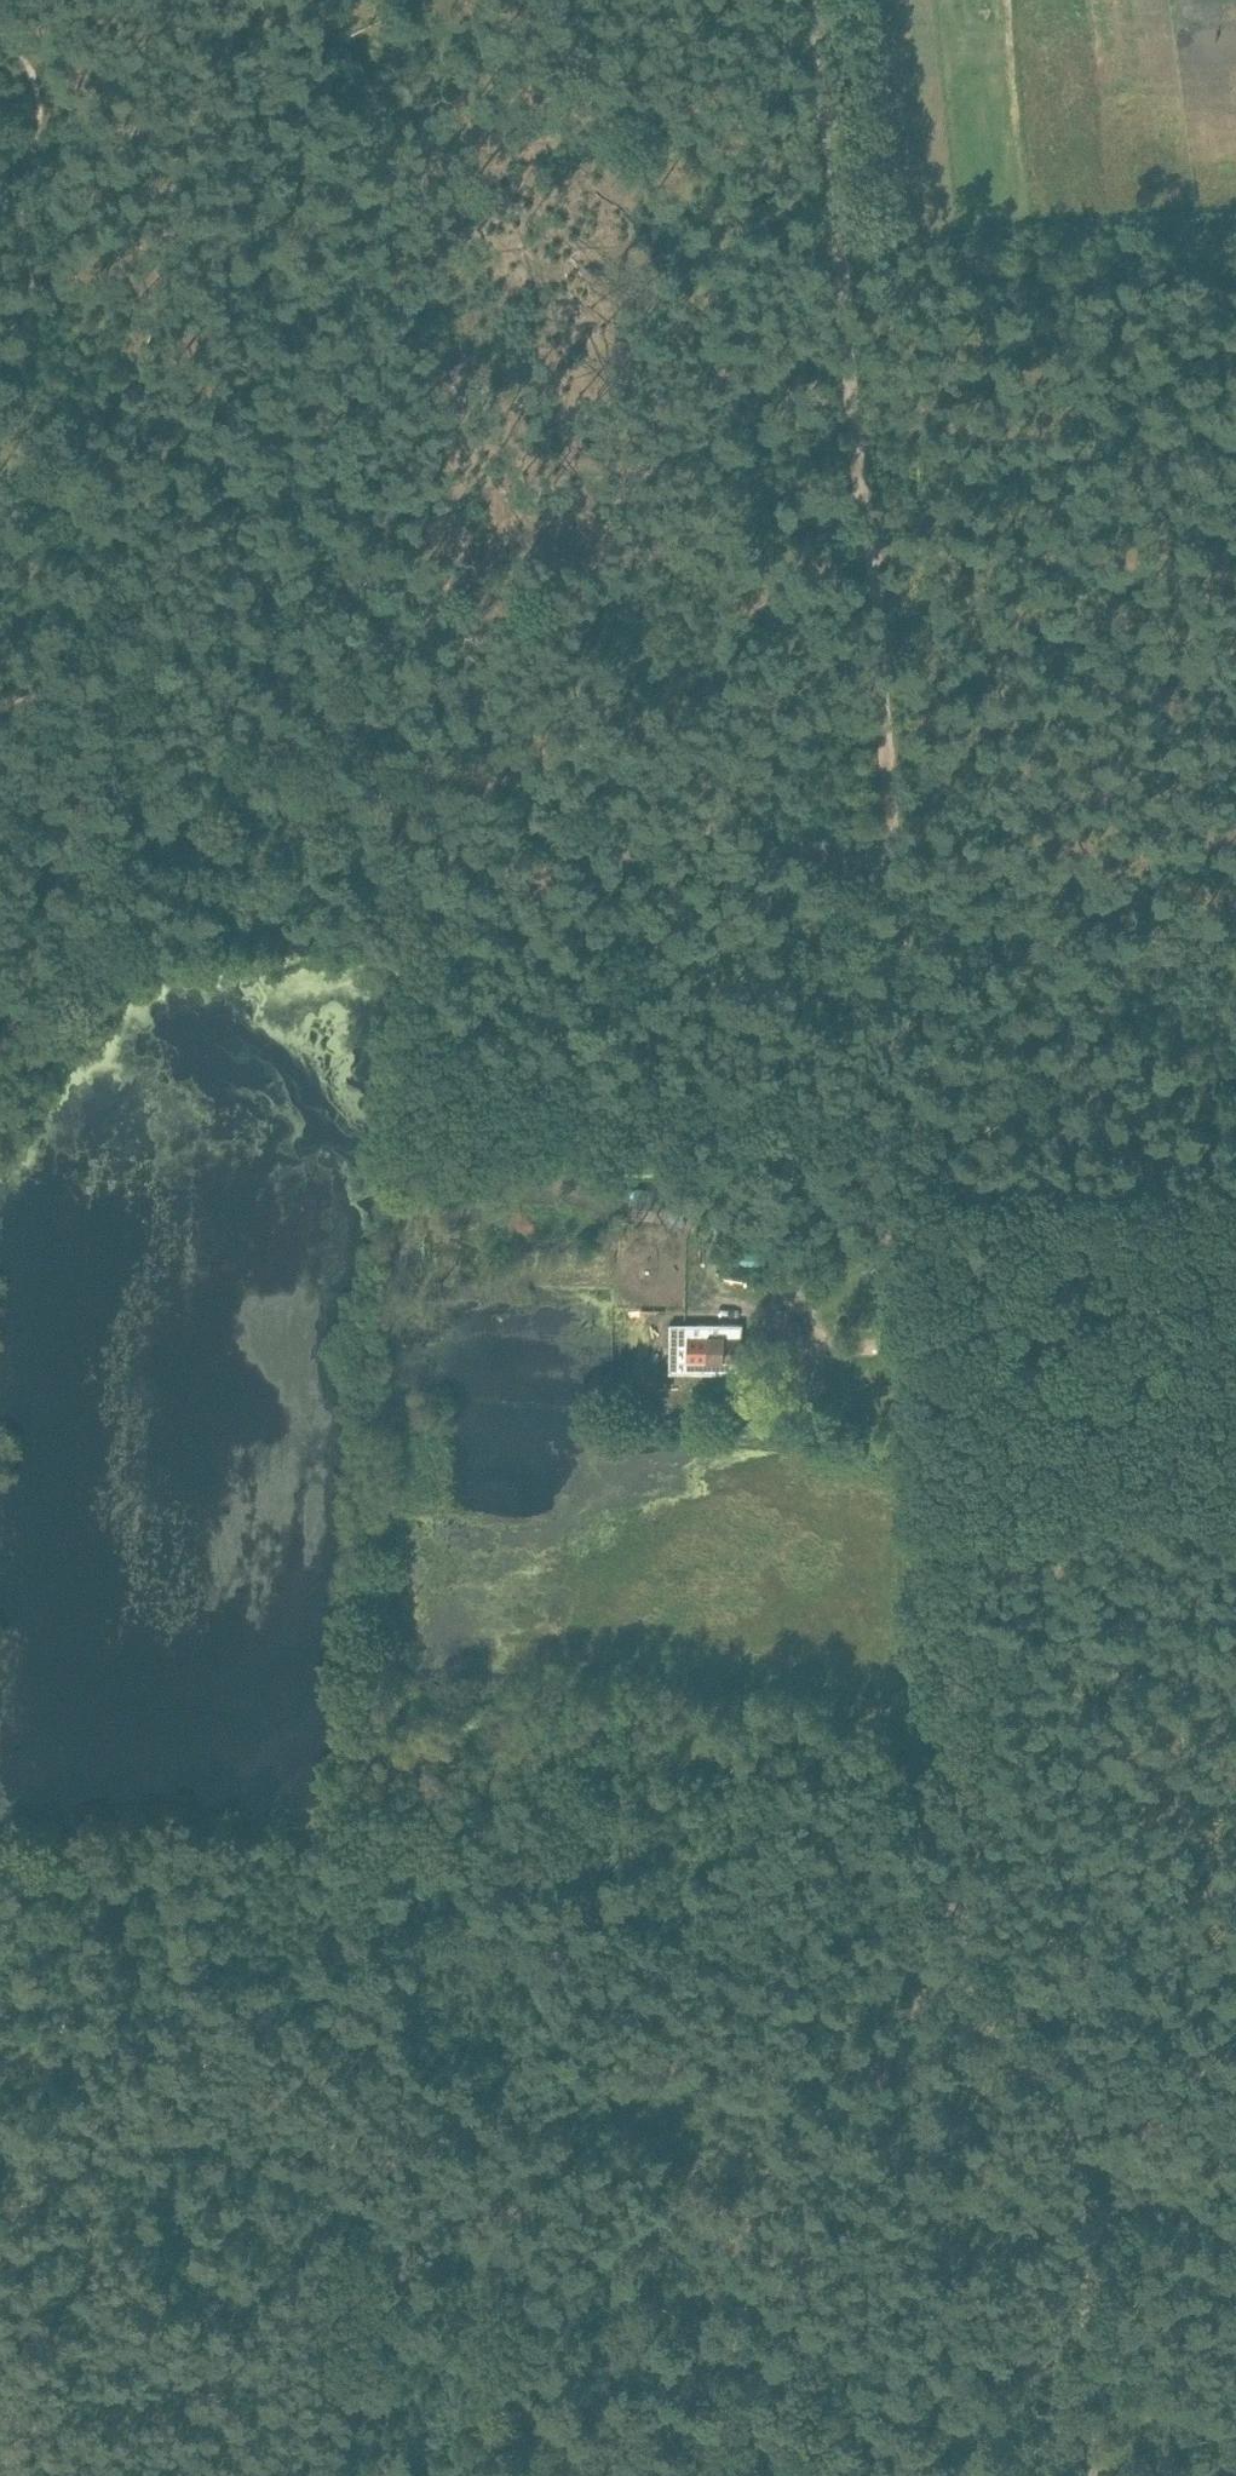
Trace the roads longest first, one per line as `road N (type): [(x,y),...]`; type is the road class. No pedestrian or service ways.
road 1 (track): [(890,859),(957,1903),(968,1969),(1049,2094),(1070,2147),(1080,2475)]
road 2 (track): [(890,859),(832,0)]
road 3 (track): [(1235,2081),(1013,2040)]

